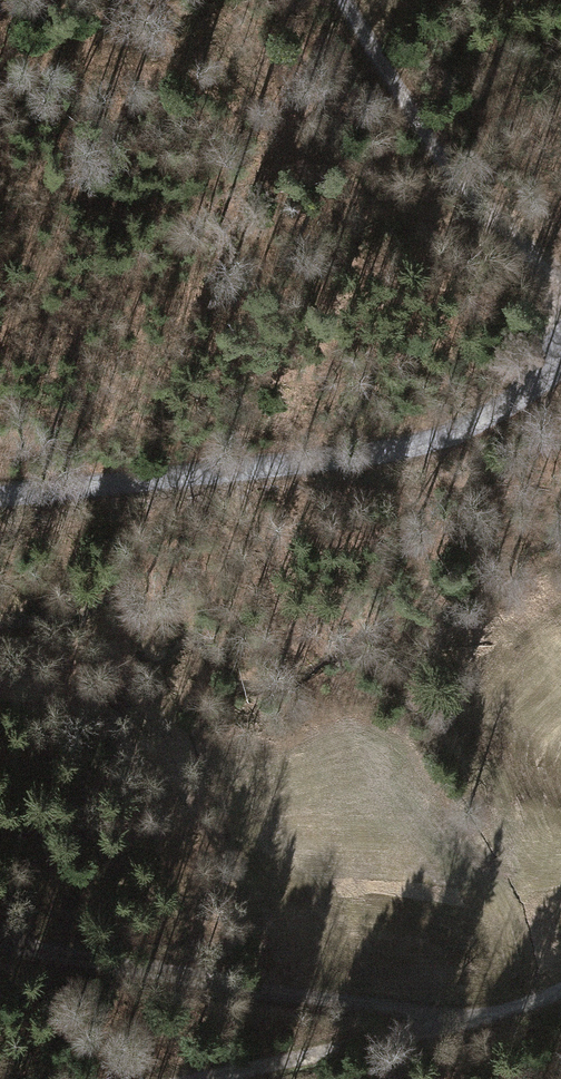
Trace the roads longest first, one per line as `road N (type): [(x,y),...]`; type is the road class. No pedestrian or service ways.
road 1 (track): [(0,494),(433,441),(495,410),(560,350)]
road 2 (track): [(0,940),(460,1020)]
road 3 (track): [(560,275),(473,210),(344,0)]
road 4 (track): [(460,1020),(193,1078)]

